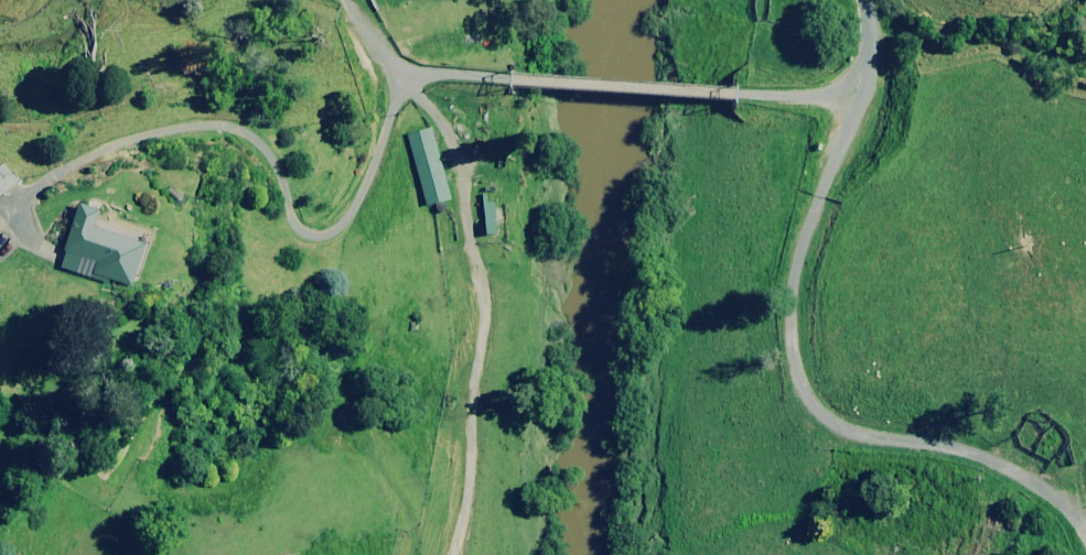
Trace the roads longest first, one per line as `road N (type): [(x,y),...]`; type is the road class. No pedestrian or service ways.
road 1 (residential): [(1085,548),(1063,495),(949,445),(845,429),(816,405),(799,366),(794,305),(805,242),(863,88)]
road 2 (unclassified): [(38,184),(152,130),(248,130),(281,173),(295,226),(322,234),(366,188),(407,80)]
road 3 (unclassified): [(456,554),(469,515),(488,299),(469,223),(463,151),(407,80)]
road 4 (residential): [(863,88),(738,92),(436,72),(407,80)]

